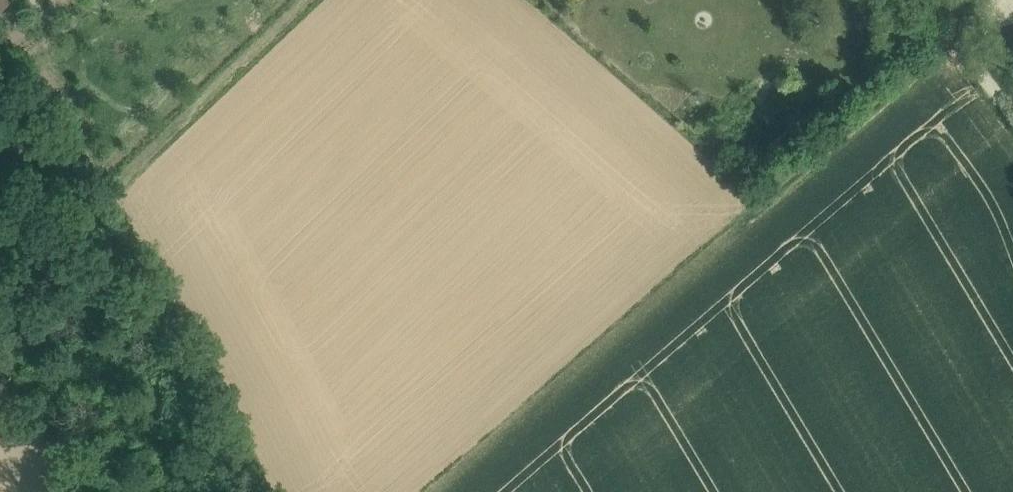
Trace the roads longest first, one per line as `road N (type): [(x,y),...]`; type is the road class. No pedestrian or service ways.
road 1 (unclassified): [(1012,109),(912,0)]

